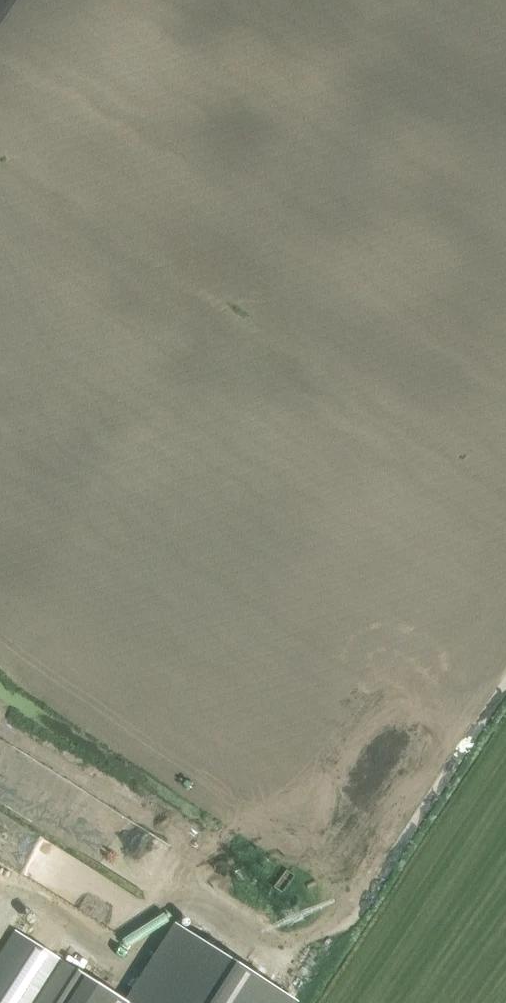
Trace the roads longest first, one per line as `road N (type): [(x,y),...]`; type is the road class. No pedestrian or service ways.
road 1 (track): [(328,933),(355,921),(505,688)]

